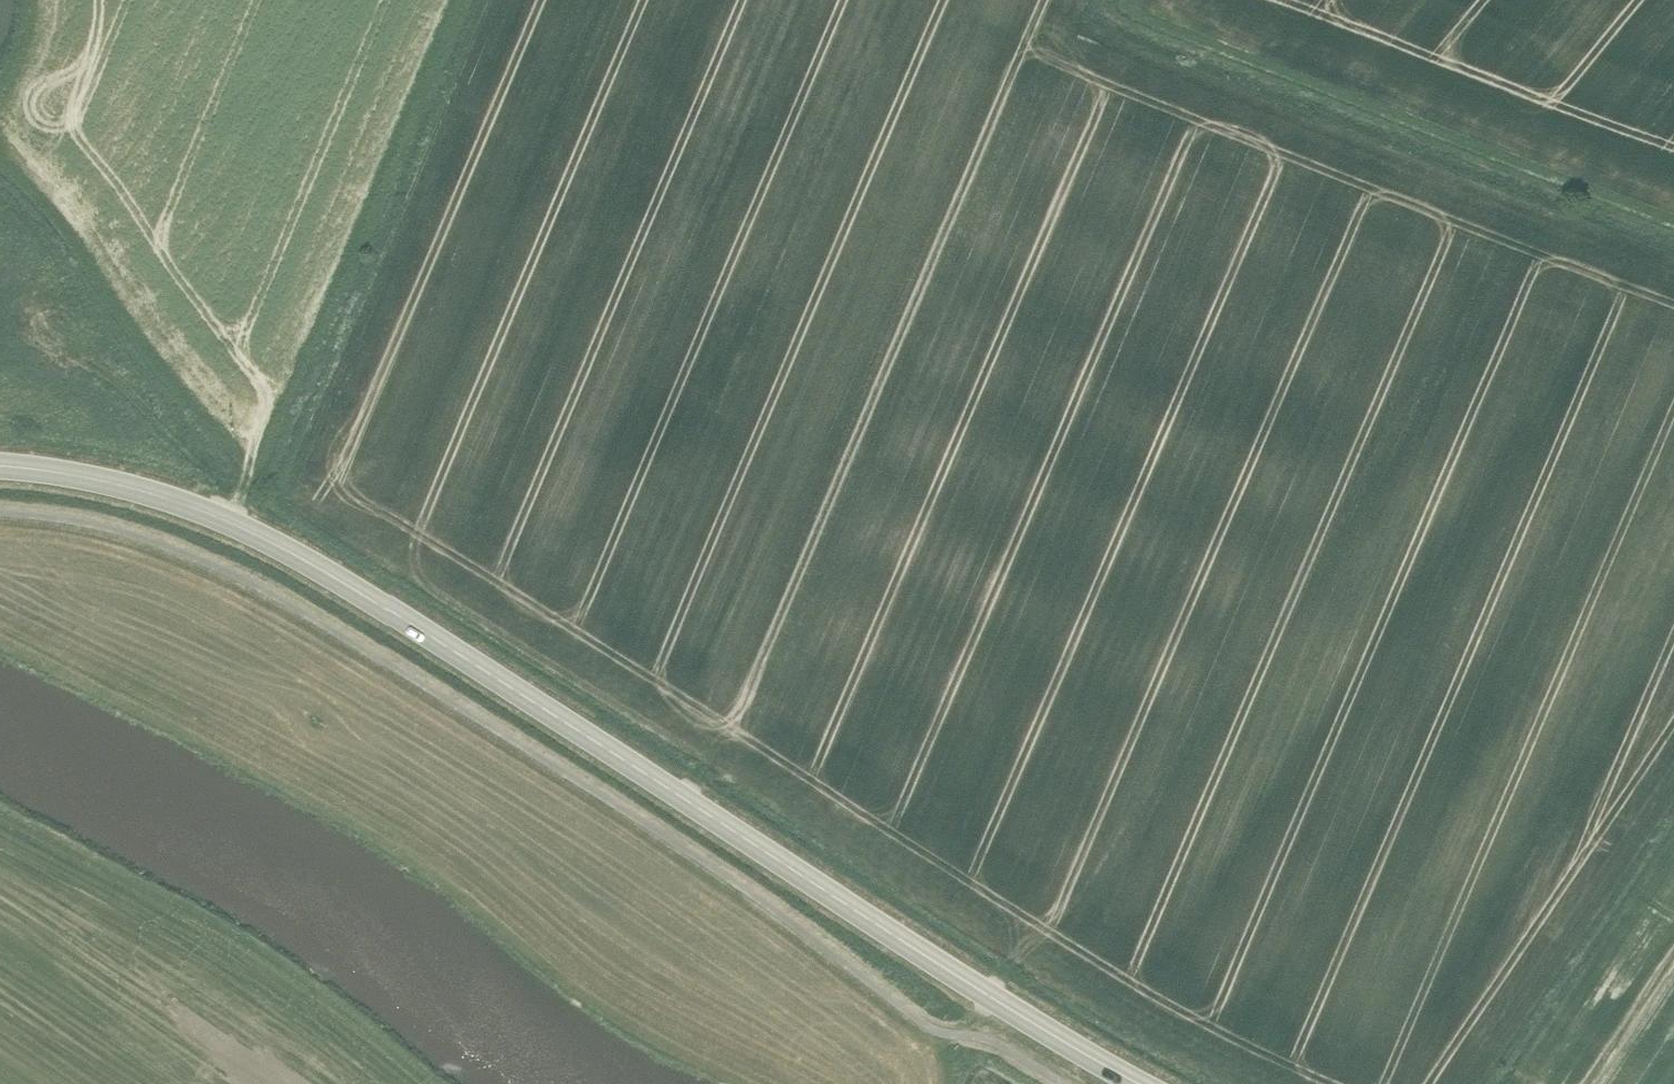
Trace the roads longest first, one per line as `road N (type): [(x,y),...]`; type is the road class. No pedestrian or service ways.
road 1 (secondary): [(0,464),(171,501),(257,542),(1120,1083)]

